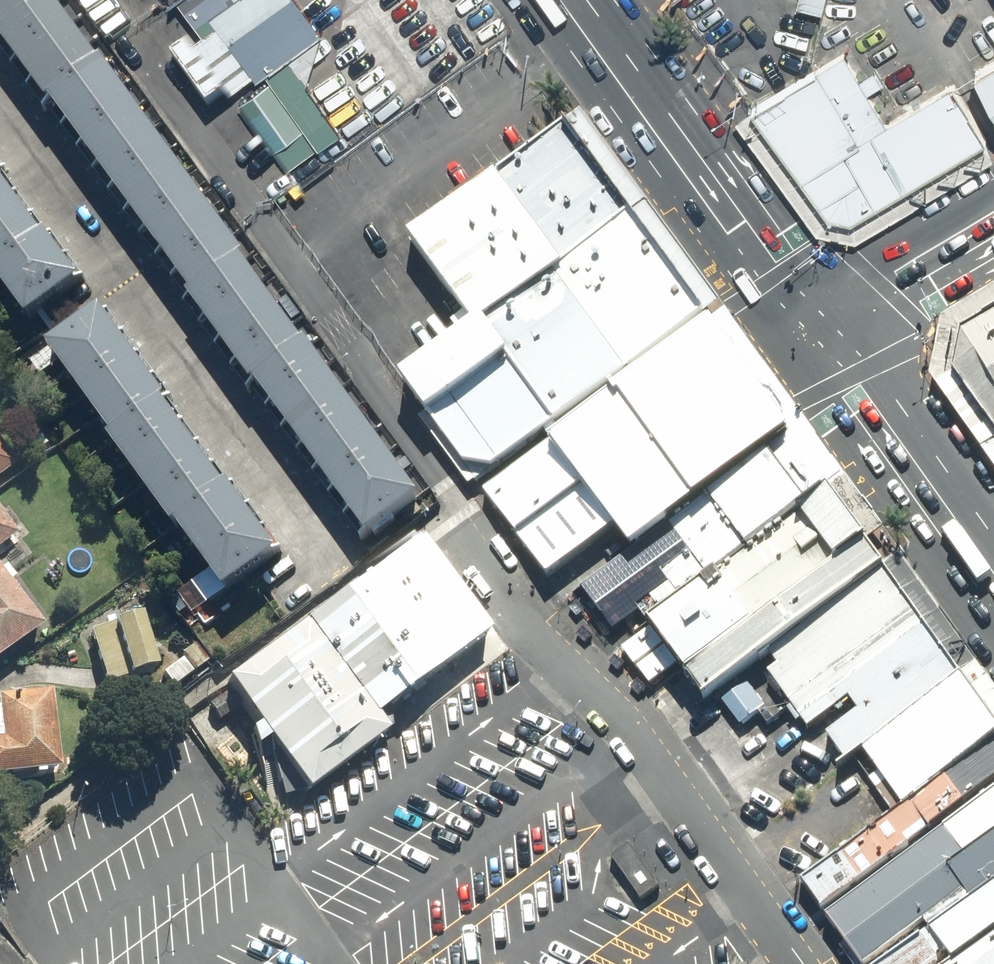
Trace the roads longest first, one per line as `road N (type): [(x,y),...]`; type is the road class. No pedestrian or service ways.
road 1 (primary): [(565,0),(808,329)]
road 2 (primary): [(808,329),(993,585)]
road 3 (primary): [(808,329),(993,216)]

